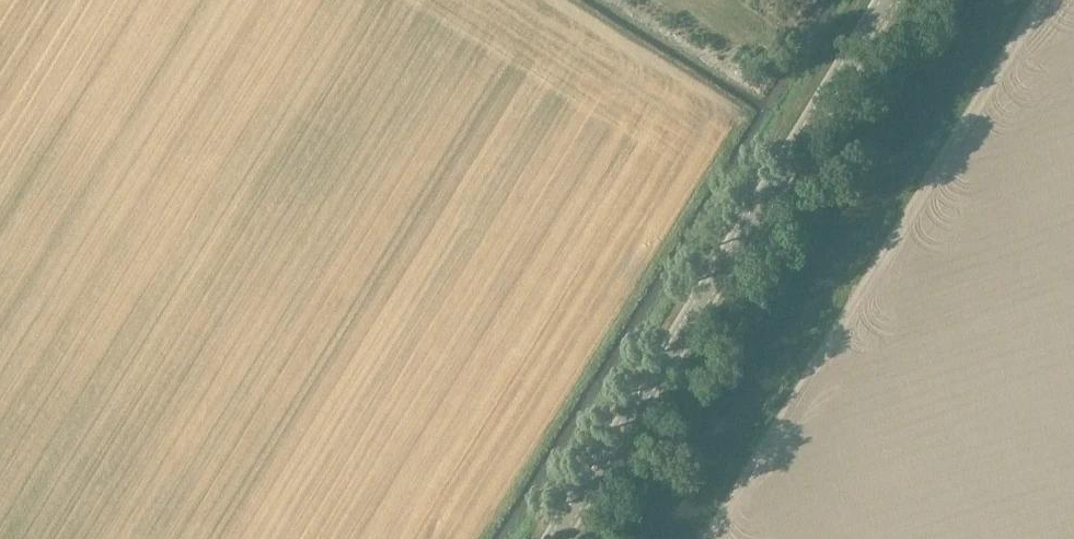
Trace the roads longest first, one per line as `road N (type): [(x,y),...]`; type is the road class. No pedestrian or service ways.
road 1 (unclassified): [(553,538),(886,0)]

